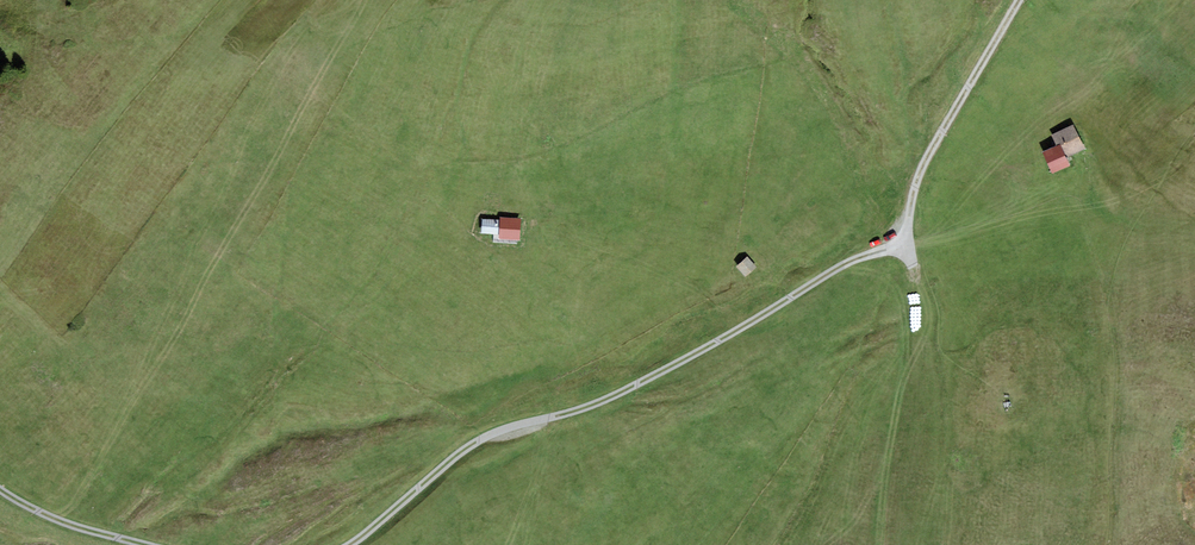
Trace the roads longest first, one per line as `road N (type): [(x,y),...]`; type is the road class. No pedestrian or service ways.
road 1 (track): [(901,243),(823,277),(690,359),(500,434),(429,479),(355,544)]
road 2 (track): [(883,544),(917,291),(901,243)]
road 3 (track): [(901,243),(801,65),(736,0)]
road 4 (track): [(901,243),(929,152),(1018,0)]
road 5 (track): [(527,237),(657,267),(714,298),(744,326)]
road 6 (track): [(141,544),(76,527),(0,488)]

